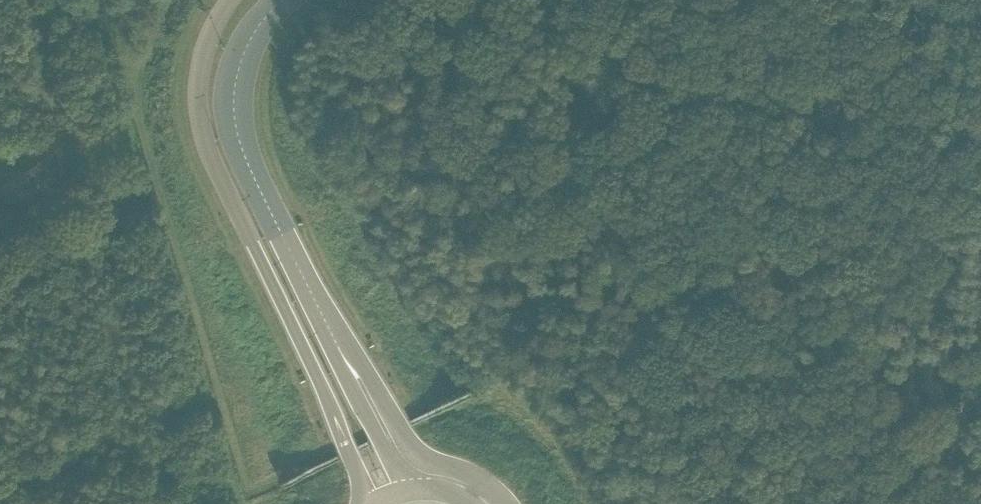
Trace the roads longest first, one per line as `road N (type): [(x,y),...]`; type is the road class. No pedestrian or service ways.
road 1 (tertiary): [(235,0),(203,52),(196,100),(204,147),(324,395),(363,503)]
road 2 (tertiary): [(343,356),(255,182),(247,134),(249,65),(291,0)]
road 3 (tertiary): [(509,503),(482,479),(412,449),(370,376),(343,356)]
road 4 (track): [(83,190),(26,0)]
road 5 (tertiary): [(416,492),(343,356)]

